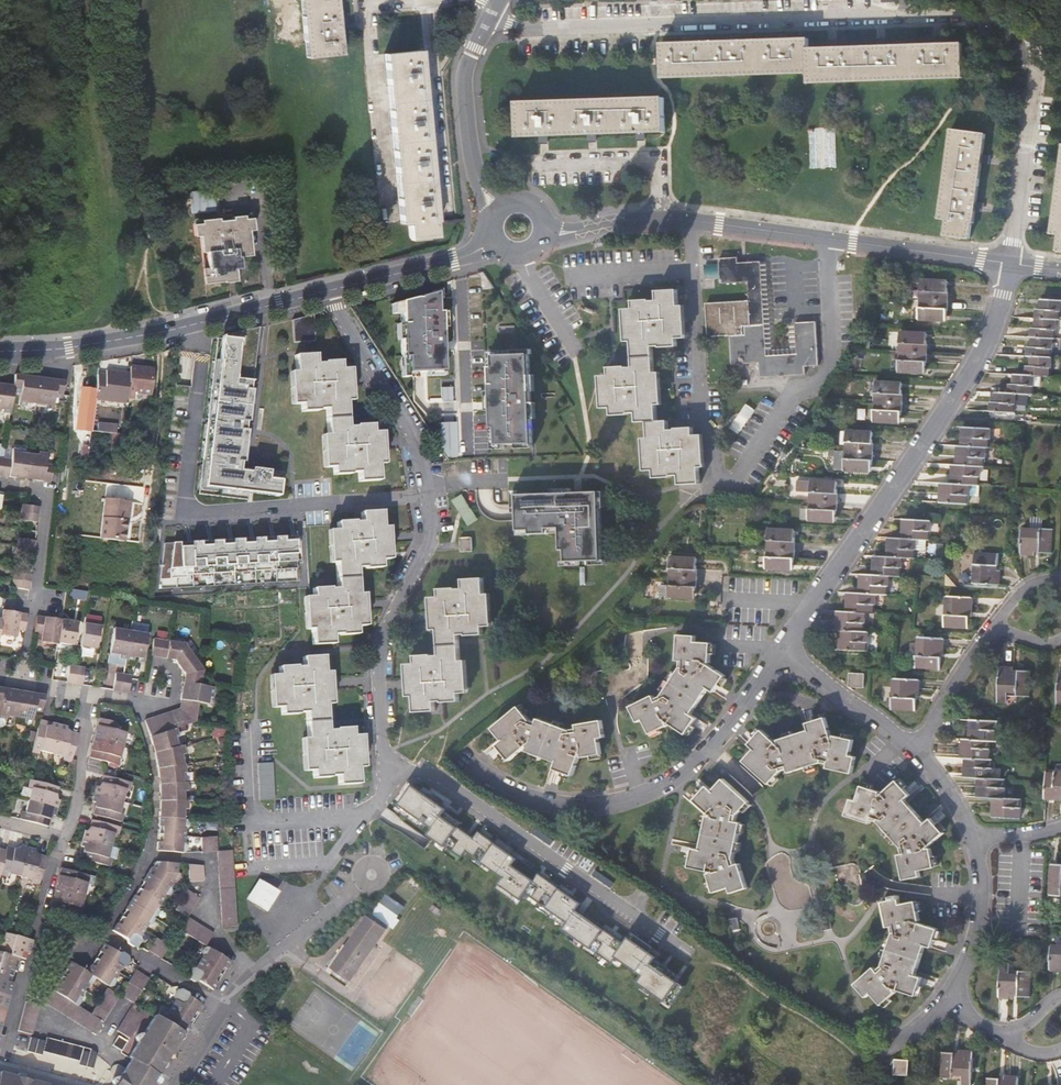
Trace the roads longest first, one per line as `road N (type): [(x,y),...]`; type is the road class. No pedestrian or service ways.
road 1 (residential): [(382,755),(379,648),(430,541),(415,446),(323,293)]
road 2 (residential): [(1007,264),(984,348),(780,652)]
road 3 (residential): [(780,652),(731,726),(693,763),(631,799),(593,806),(518,794),(460,754)]
road 4 (residential): [(618,224),(689,220),(1007,264)]
road 5 (residential): [(382,755),(408,772),(427,772),(673,945)]
road 6 (tertiary): [(323,293),(170,331),(0,350)]
road 7 (residential): [(146,855),(155,787),(141,727),(125,700),(87,694)]
road 8 (residential): [(146,855),(207,859),(206,924),(250,975)]
road 9 (tertiary): [(494,245),(323,293)]
road 10 (tertiary): [(473,169),(463,71),(494,0)]
road 11 (residential): [(780,652),(914,750)]
road 12 (residential): [(973,839),(981,908),(948,998)]
road 13 (residential): [(378,874),(250,975)]
road 14 (residential): [(0,483),(47,489),(35,598)]
road 15 (residential): [(65,839),(76,813),(87,694)]
road 16 (residential): [(224,1011),(100,933)]
road 17 (residential): [(914,750),(989,635)]
road 18 (residential): [(2,1058),(18,1000),(58,950)]

